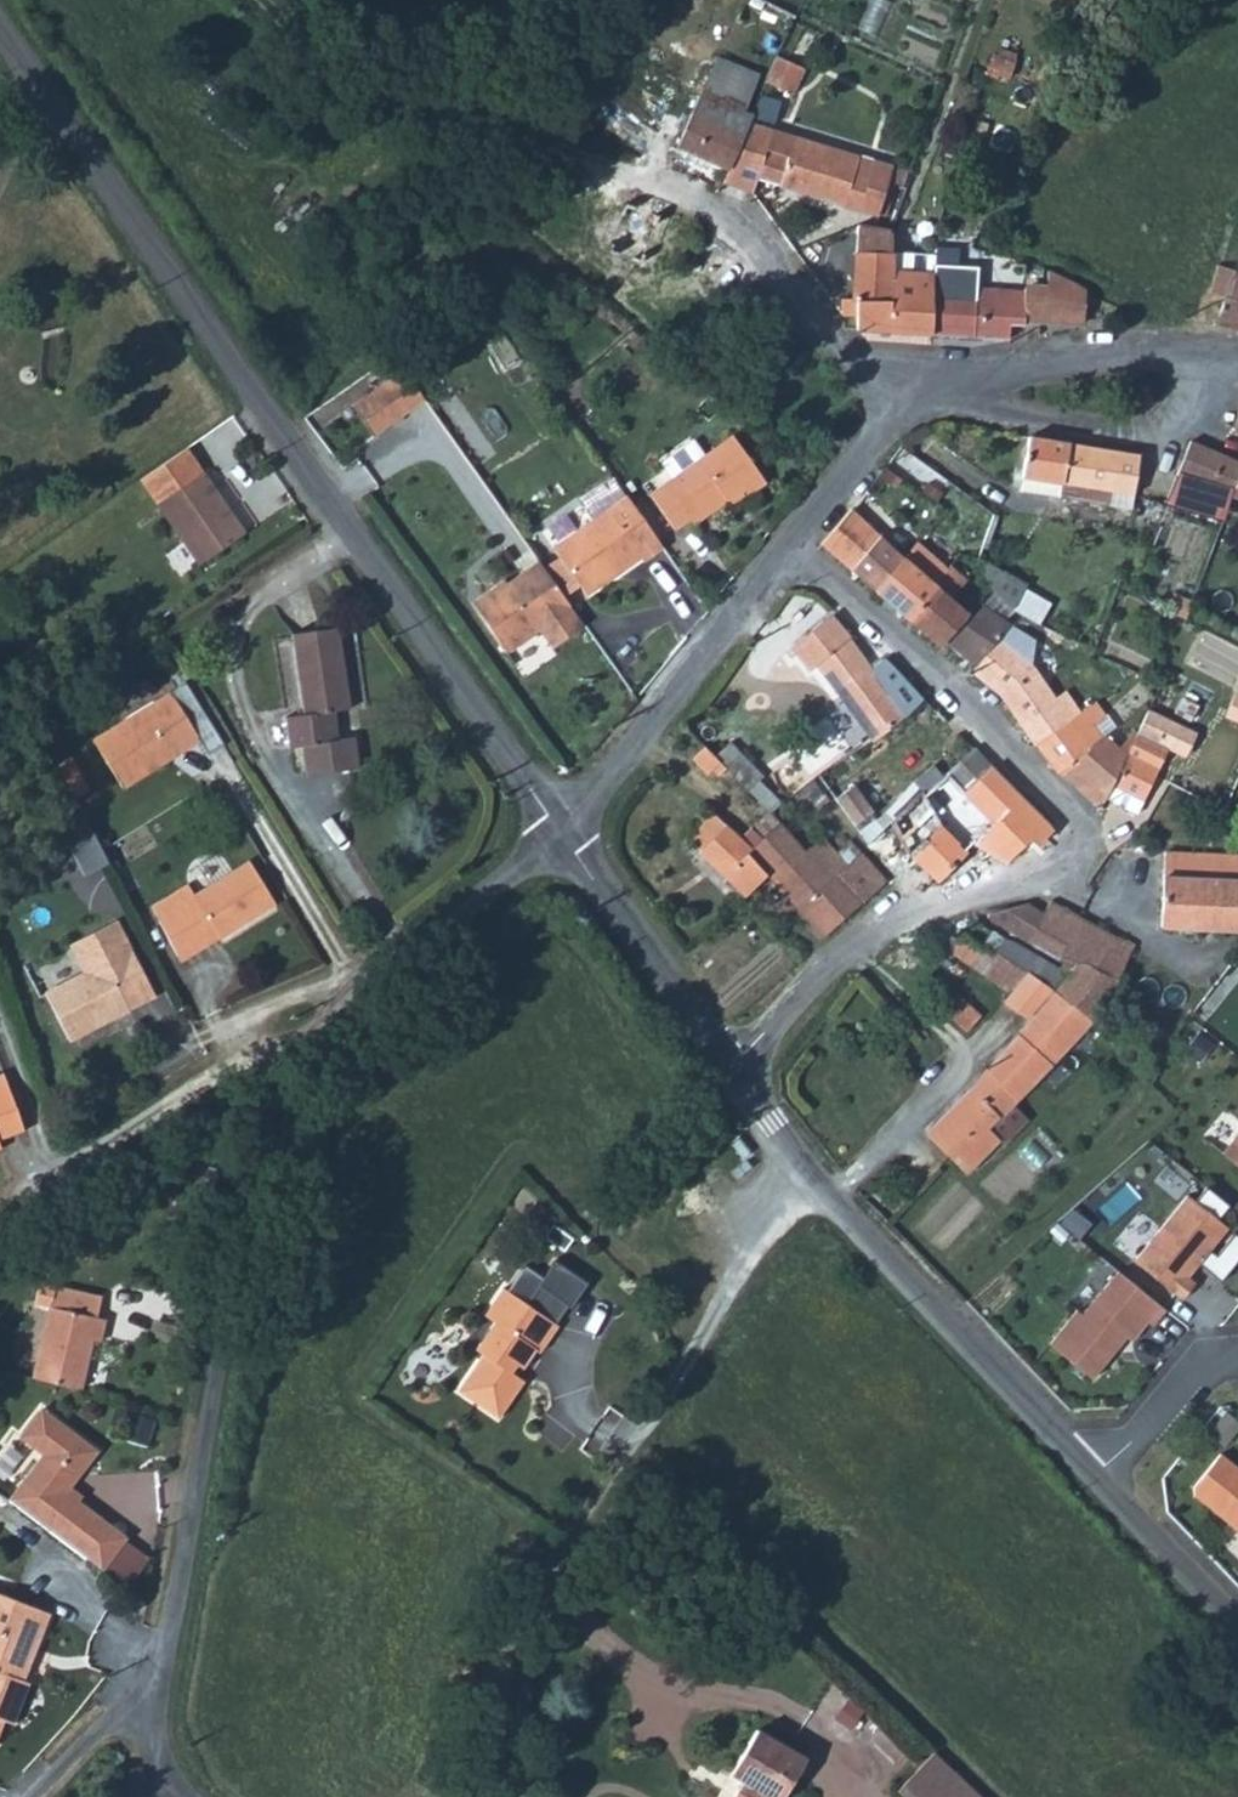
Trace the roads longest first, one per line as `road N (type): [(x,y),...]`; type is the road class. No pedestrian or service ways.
road 1 (unclassified): [(144,1796),(222,1333),(263,1174),(363,985),(562,833)]
road 2 (unclassified): [(0,33),(562,833)]
road 3 (residential): [(791,545),(982,709),(1066,811),(1074,856),(1059,874),(969,892),(862,933),(734,1064)]
road 4 (unclassified): [(734,1064),(816,1175),(1095,1473)]
road 5 (unclassified): [(791,545),(901,410),(987,374),(1096,356),(1237,351)]
road 6 (unclassified): [(562,833),(791,545)]
road 7 (unclassified): [(562,833),(734,1064)]
road 8 (unclassified): [(1095,1473),(1237,1627)]
road 9 (unclassified): [(1237,1360),(1197,1369),(1095,1473)]

